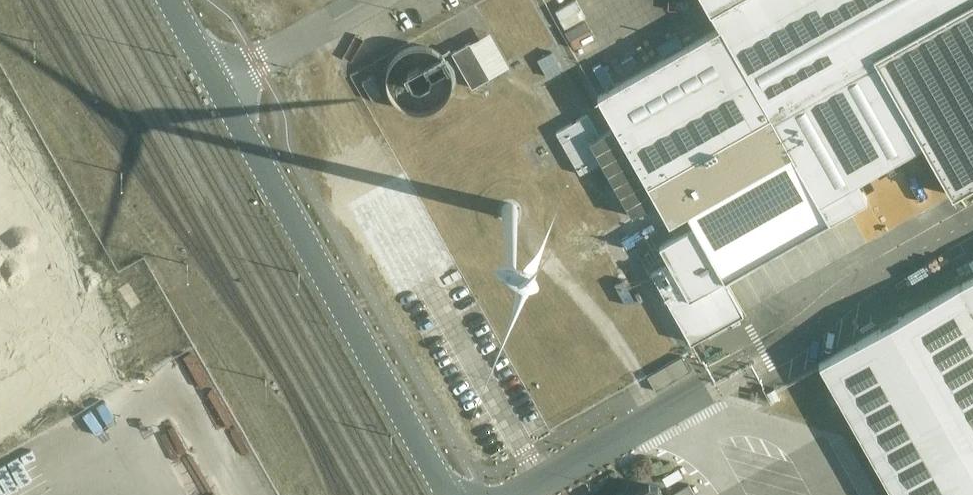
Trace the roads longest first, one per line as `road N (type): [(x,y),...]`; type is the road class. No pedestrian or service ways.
road 1 (unclassified): [(449,494),(168,0)]

